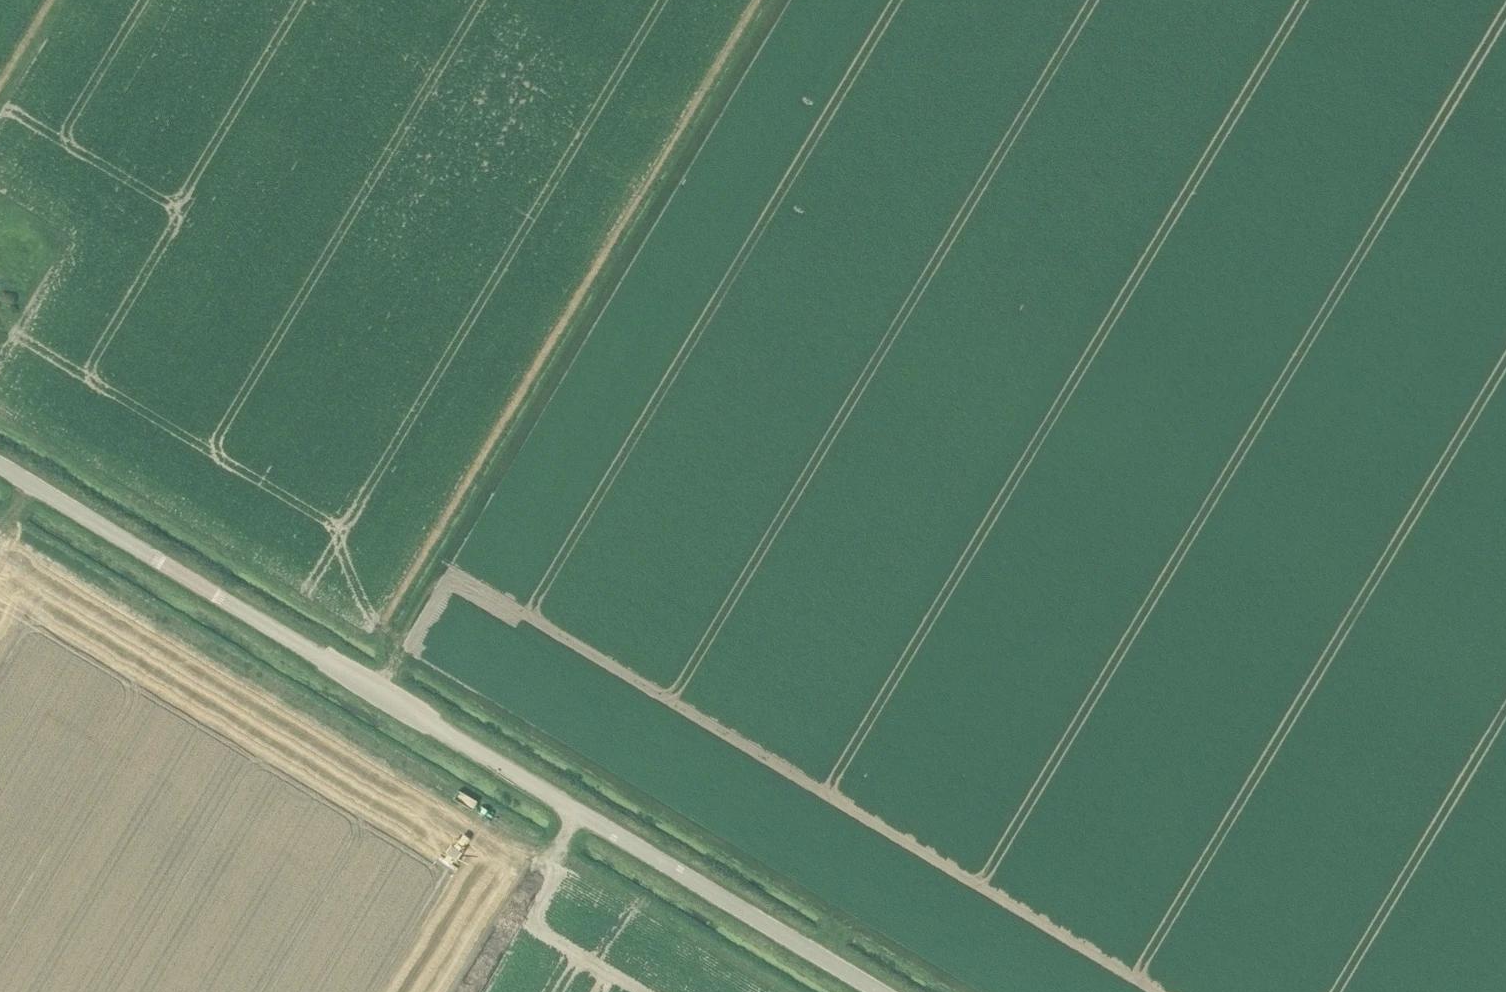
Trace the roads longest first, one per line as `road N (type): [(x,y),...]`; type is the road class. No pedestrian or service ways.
road 1 (unclassified): [(889,991),(0,462)]

